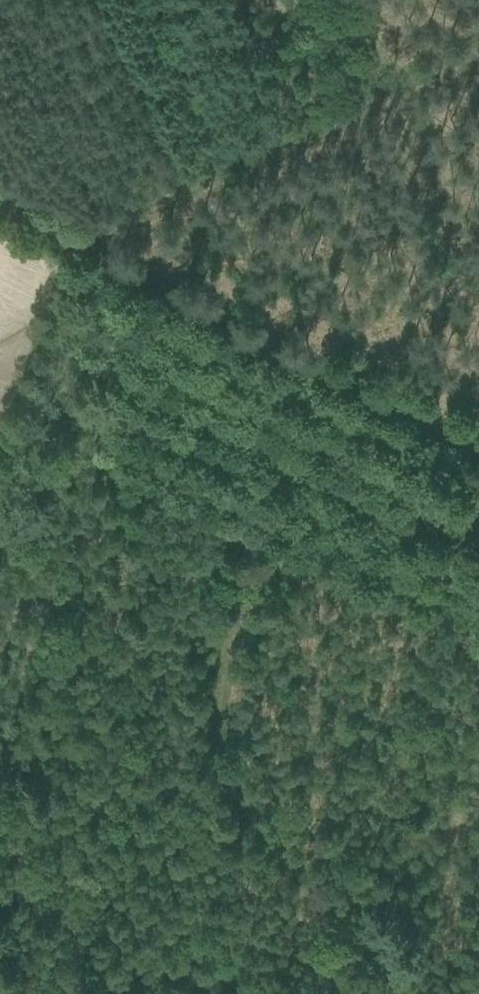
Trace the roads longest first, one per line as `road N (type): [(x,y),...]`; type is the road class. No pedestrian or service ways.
road 1 (track): [(0,205),(103,256),(124,322),(166,357),(465,508),(462,521),(343,533),(298,546),(258,587),(236,637),(226,688),(237,756),(269,817),(395,961),(394,993)]
road 2 (track): [(342,0),(377,74),(58,233)]
road 3 (track): [(308,993),(141,957),(77,993)]

